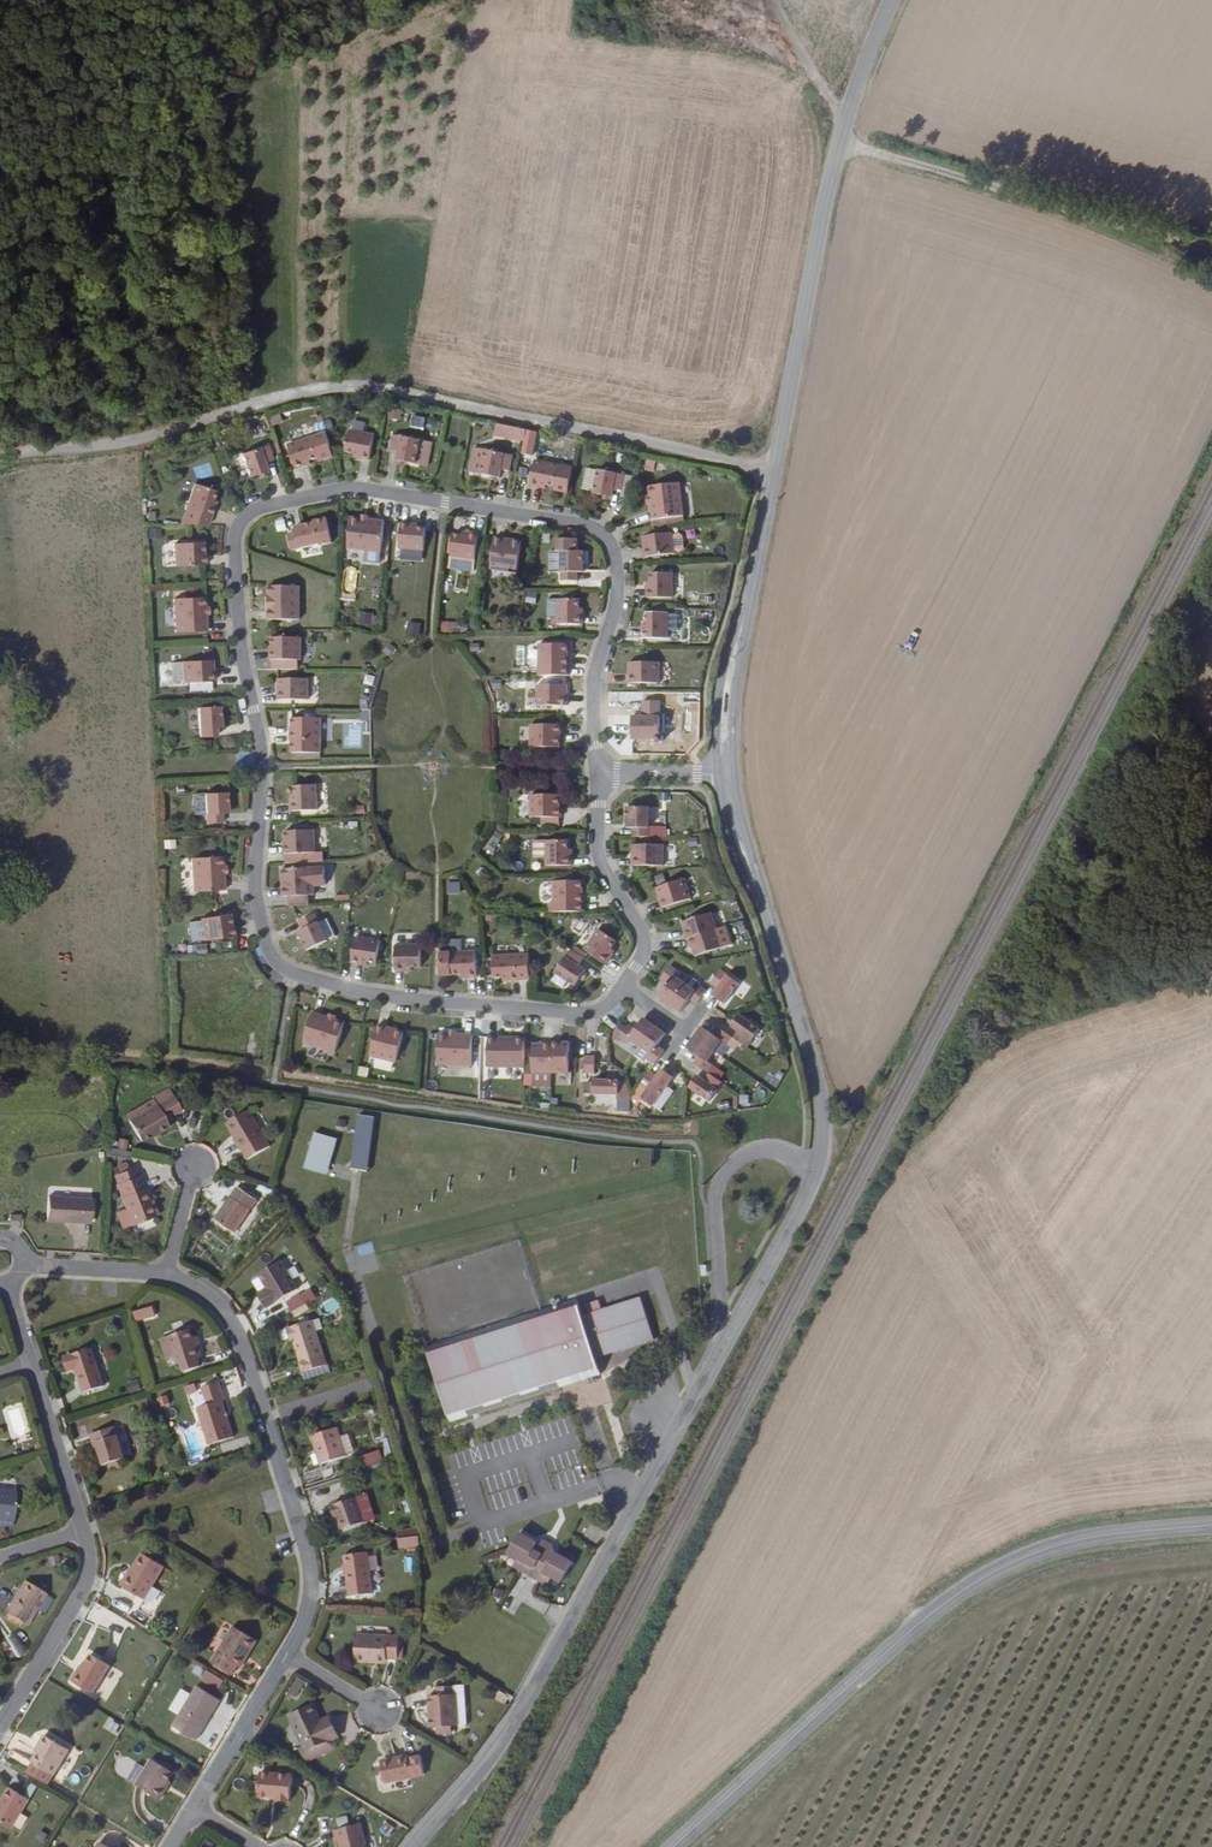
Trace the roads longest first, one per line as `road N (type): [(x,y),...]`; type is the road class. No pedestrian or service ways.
road 1 (residential): [(624,987),(596,1010),(560,1012),(359,990),(276,961),(256,880),(263,770),(241,642),(240,524),(261,507),(346,487),(600,532),(614,550),(618,580),(595,666),(597,771)]
road 2 (track): [(775,472),(414,392),(343,384),(272,397),(158,437),(0,456)]
road 3 (tertiary): [(1211,1525),(1069,1542),(984,1576),(912,1629),(671,1846)]
road 4 (unclassified): [(896,0),(847,119),(832,181),(752,586)]
road 5 (unclassified): [(730,1334),(495,1751),(413,1846)]
road 6 (residential): [(167,1276),(219,1305),(237,1331),(308,1553),(306,1618),(289,1656)]
road 7 (track): [(842,140),(1211,250)]
road 8 (unclassified): [(765,912),(819,1090),(816,1171)]
road 9 (unclassified): [(816,1171),(760,1151),(721,1180),(713,1214),(730,1334)]
road 10 (residential): [(597,771),(598,856),(643,944),(624,987)]
road 11 (residential): [(83,1532),(91,1565),(85,1587),(0,1730)]
road 12 (unclassified): [(752,586),(717,699),(717,774)]
road 13 (unclassified): [(733,773),(733,712),(752,586)]
road 14 (unclassified): [(816,1171),(730,1334)]
road 15 (residential): [(29,1361),(83,1532)]
road 16 (residential): [(289,1656),(196,1809)]
road 17 (unclassified): [(717,774),(742,869),(765,912)]
road 18 (residential): [(23,1264),(167,1276)]
road 19 (unclassified): [(765,912),(733,773)]
road 20 (track): [(781,0),(847,119)]
road 21 (residential): [(597,771),(717,774)]

